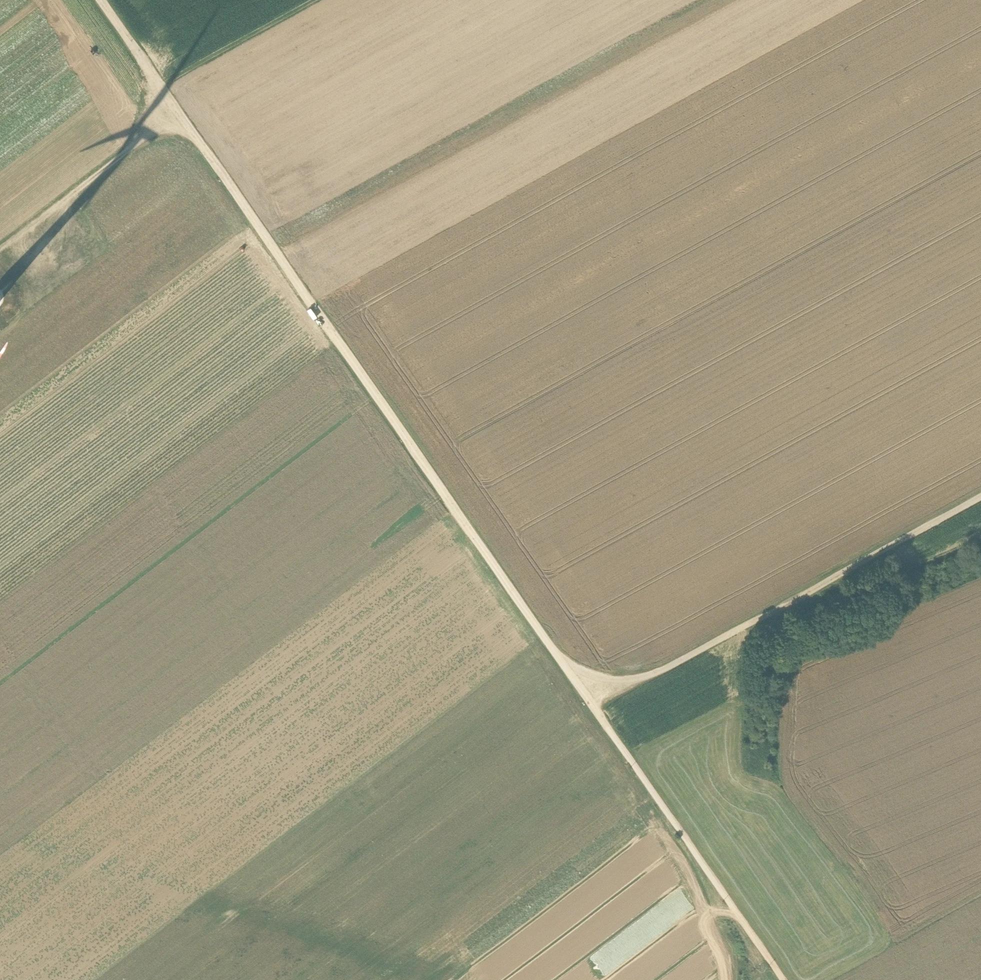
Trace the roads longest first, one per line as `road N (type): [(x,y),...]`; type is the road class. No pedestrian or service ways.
road 1 (track): [(594,705),(162,87)]
road 2 (track): [(980,493),(594,705)]
road 3 (track): [(785,979),(594,705)]
road 4 (track): [(39,220),(178,109)]

